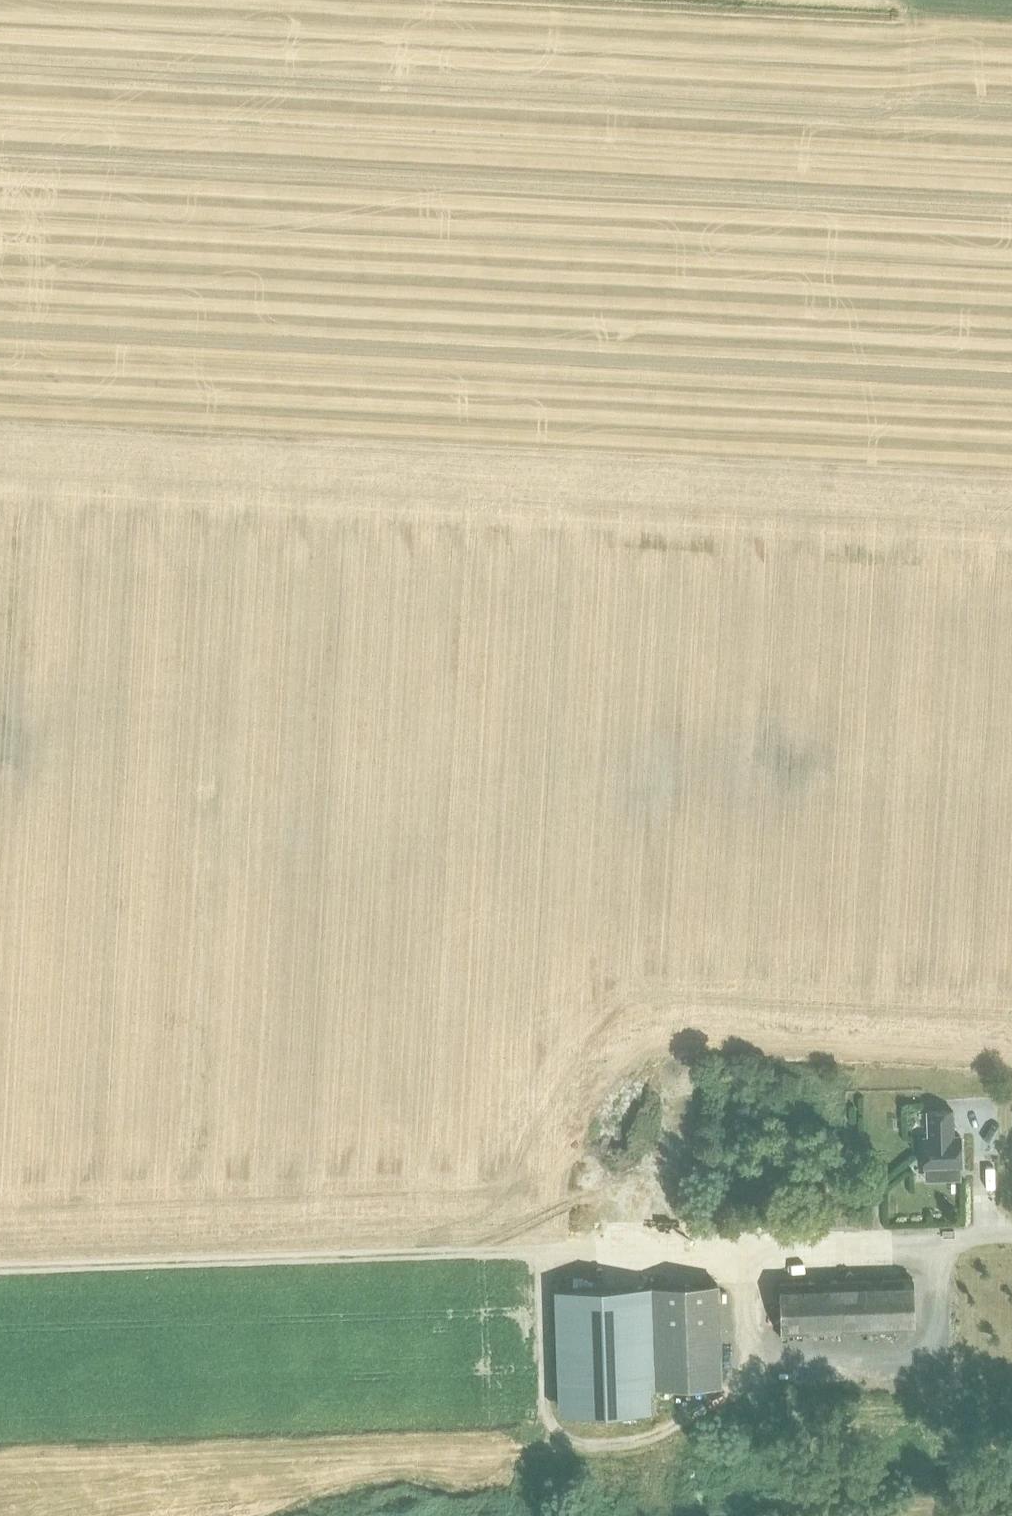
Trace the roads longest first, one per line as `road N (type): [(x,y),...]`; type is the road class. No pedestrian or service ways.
road 1 (track): [(0,1265),(649,1245)]

